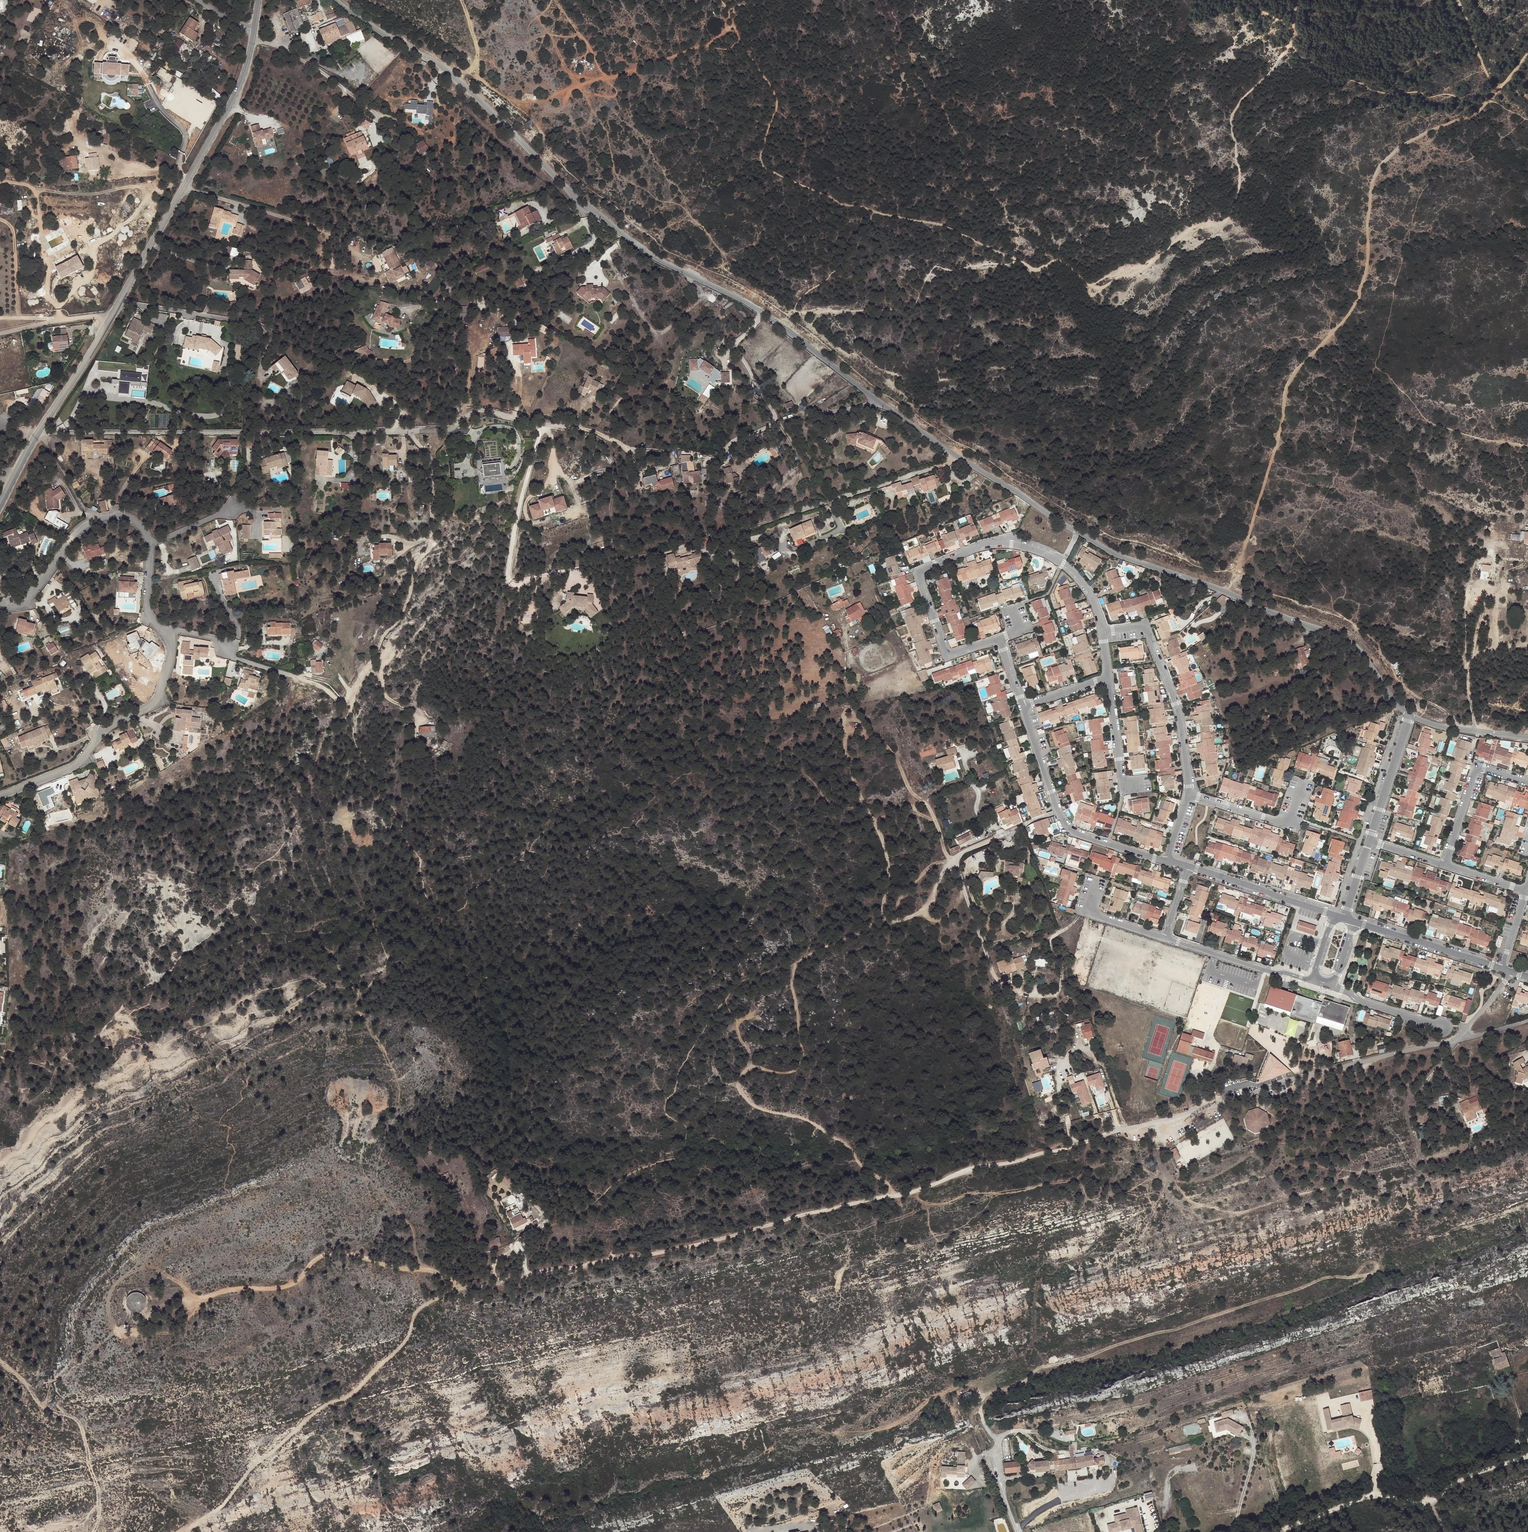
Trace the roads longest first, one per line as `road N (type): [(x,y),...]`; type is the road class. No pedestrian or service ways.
road 1 (unclassified): [(337,0),(443,67),(636,246),(763,314),(960,460),(1074,532),(1355,647),(1409,715)]
road 2 (track): [(1502,86),(1468,117),(1402,146),(1375,177),(1364,279),(1347,315),(1287,385),(1249,537),(1238,561),(1223,570),(1151,536),(1120,537),(905,406),(881,402)]
road 3 (track): [(1297,0),(1280,60),(1235,108),(1243,185),(1228,220),(1181,237),(1139,270),(1092,291),(1063,261),(1031,267),(942,224),(848,205),(765,166),(760,146),(778,95),(723,0)]
road 4 (residential): [(35,435),(450,430),(484,411),(599,433)]
road 5 (track): [(997,1446),(981,1402),(1038,1369),(1378,1267),(1367,1262),(1358,1272)]
road 6 (track): [(886,920),(798,962),(797,1069),(752,1064),(739,1079),(750,1104),(849,1144),(858,1162),(897,1194)]
road 7 (track): [(493,1283),(420,1307),(388,1360),(255,1465),(227,1504),(181,1531)]
road 8 (residential): [(1000,638),(946,659),(918,573),(990,544),(1022,545),(1078,580),(1101,633)]
road 9 (track): [(138,1316),(233,1289),(290,1287),(328,1252),(493,1283)]
road 10 (residential): [(1115,1132),(1460,1036)]
road 11 (tertiary): [(254,29),(235,95),(109,318)]
road 12 (track): [(477,62),(499,97),(534,103),(740,38)]
road 13 (track): [(1238,561),(1251,580),(1333,617),(1440,713),(1474,725)]
road 14 (track): [(886,920),(886,853),(846,751),(848,651)]
road 15 (unclassified): [(1277,1531),(1360,1499),(1432,1500),(1472,1474),(1527,1455)]
road 16 (residential): [(0,795),(73,766),(101,732),(155,702),(171,663),(164,636)]
road 17 (residential): [(164,636),(212,638),(235,659),(315,684),(344,702),(367,668)]
road 18 (track): [(191,1301),(181,1285),(147,1267),(115,1284),(107,1313),(121,1333),(171,1332),(186,1325),(190,1308)]
road 19 (residential): [(1188,797),(1178,714),(1144,627),(1101,633)]
road 20 (track): [(0,1359),(45,1409),(76,1419),(98,1492),(92,1531)]
road 21 (residential): [(148,542),(130,517),(97,516),(27,592),(0,607)]
road 22 (track): [(951,864),(930,810),(890,750),(845,731)]
road 23 (residential): [(1527,782),(1477,767),(1441,863)]
road 24 (unclassified): [(1333,915),(1186,867)]
road 25 (unclassified): [(1502,969),(1355,922)]
road 26 (track): [(429,540),(400,619),(367,668)]
road 27 (track): [(1527,52),(1502,86),(1492,82),(1459,0)]
road 28 (tertiary): [(109,318),(35,435)]
road 29 (residential): [(1369,840),(1409,715)]
road 30 (residential): [(1107,677),(1125,789),(1141,787)]
road 31 (unclassified): [(1164,860),(1064,827),(1059,811)]
road 32 (unclassified): [(1409,715),(1527,738)]

